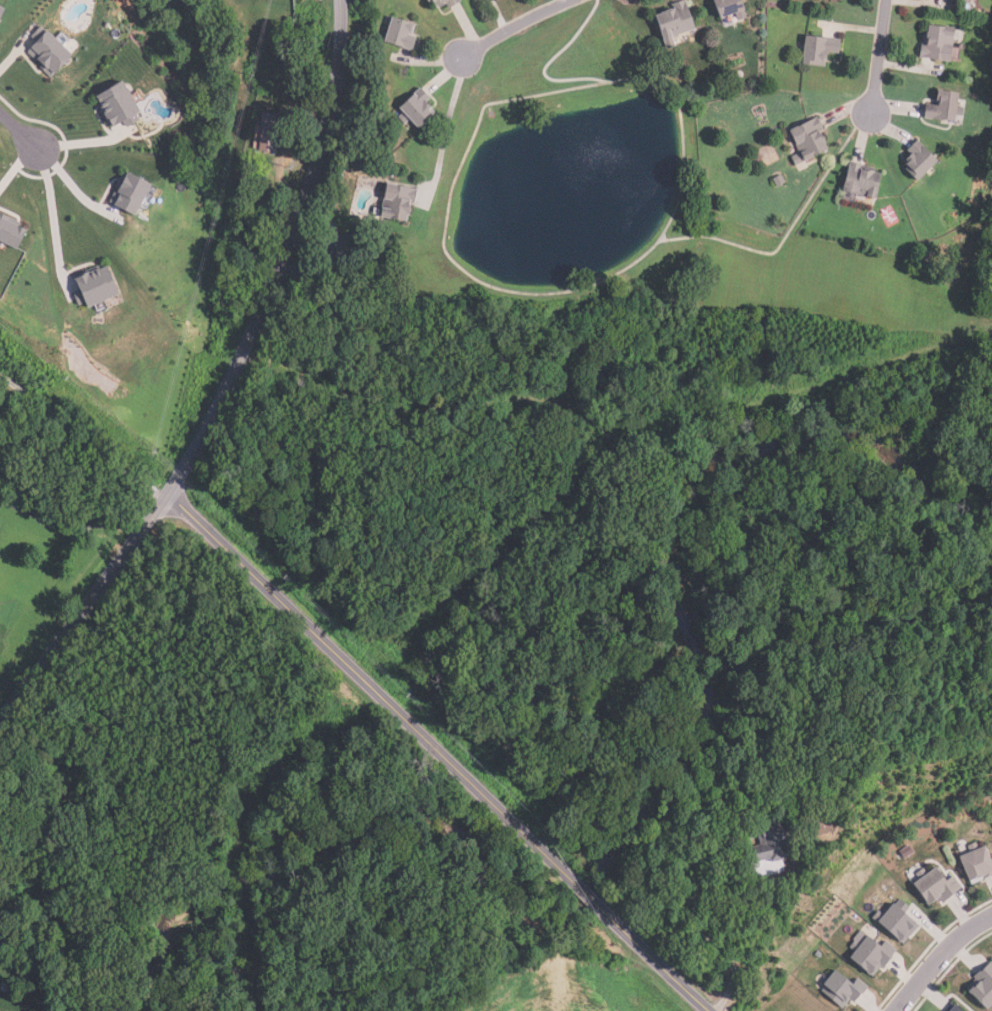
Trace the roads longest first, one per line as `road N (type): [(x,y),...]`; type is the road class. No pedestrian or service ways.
road 1 (secondary): [(0,721),(169,495),(242,355),(322,143),(339,0)]
road 2 (residential): [(575,884),(169,495)]
road 3 (residential): [(709,1010),(591,900)]
road 4 (residential): [(899,1010),(991,916)]
road 5 (residential): [(461,60),(575,0)]

